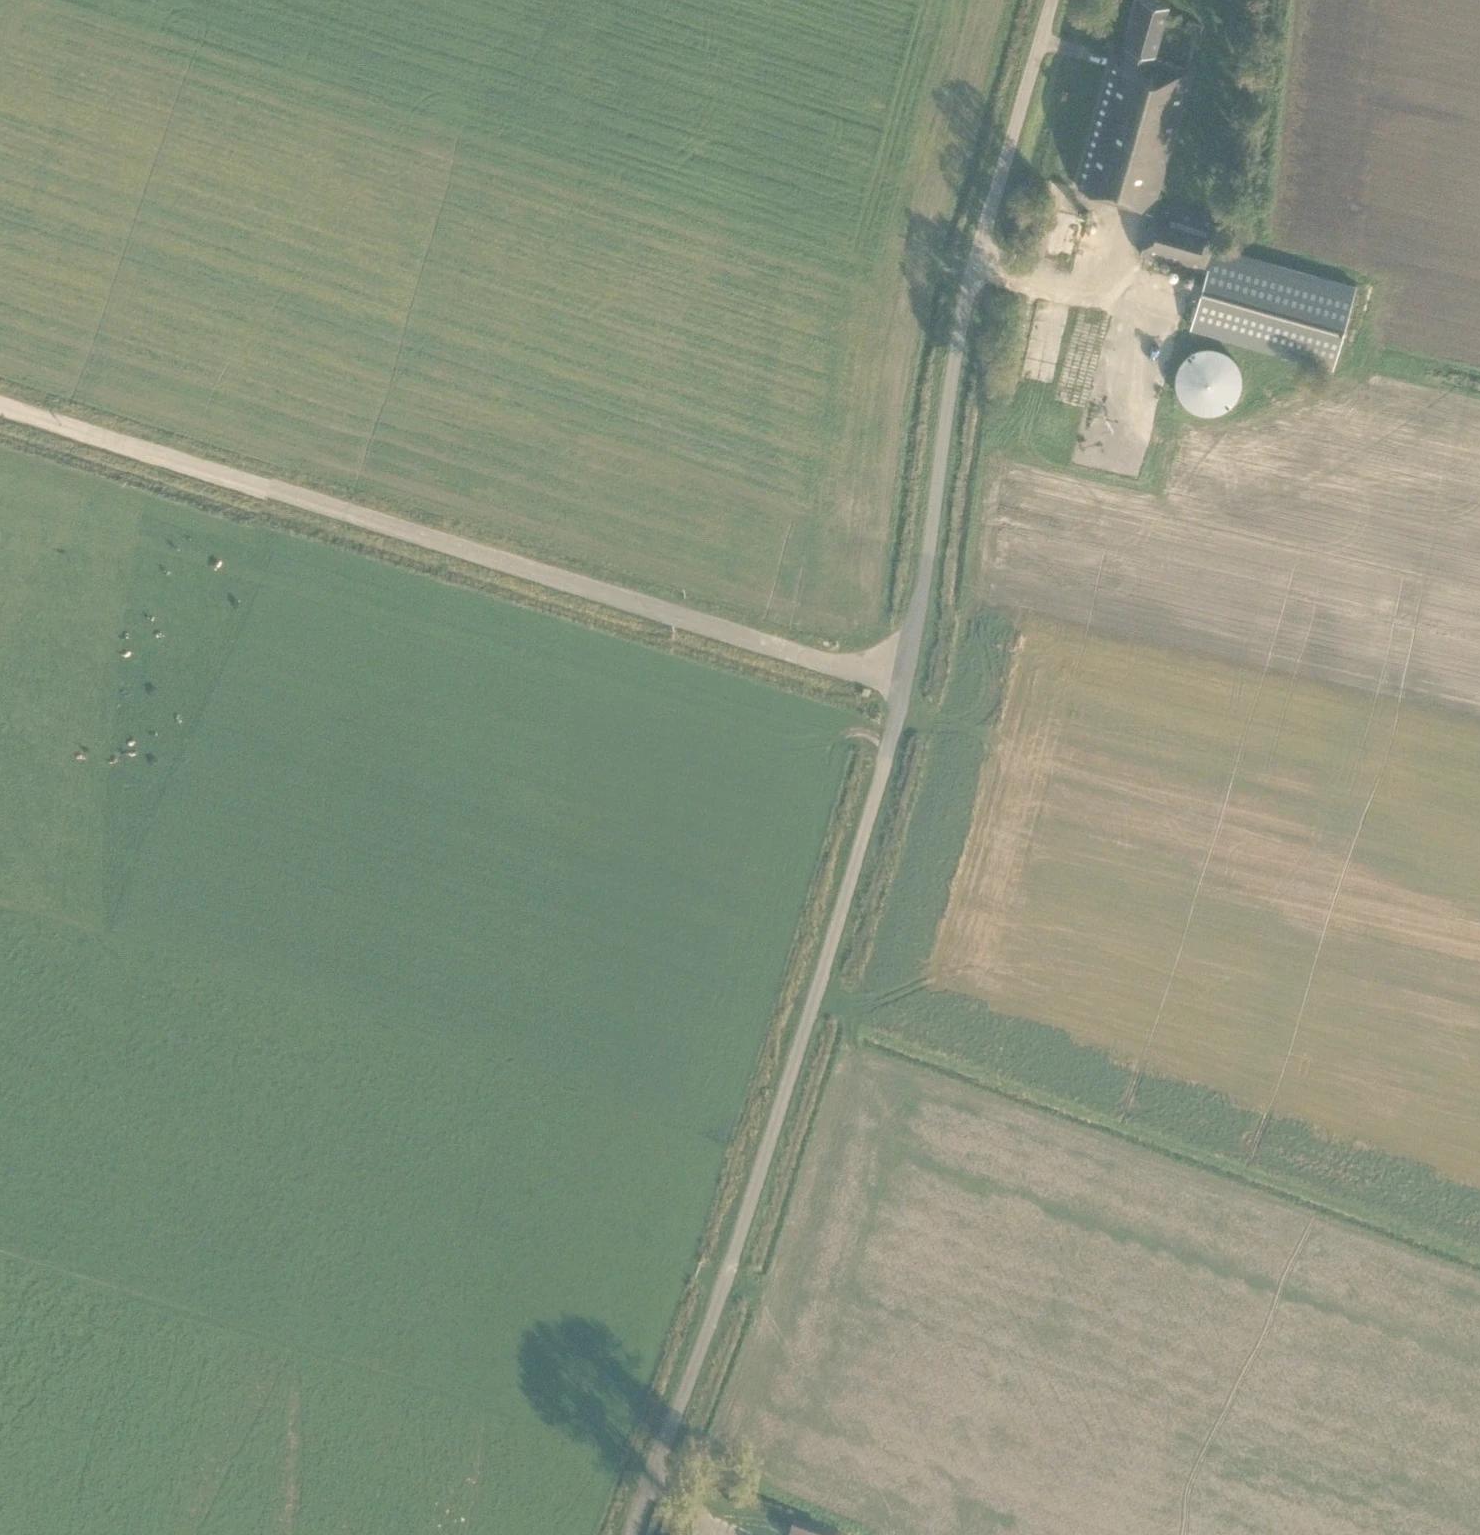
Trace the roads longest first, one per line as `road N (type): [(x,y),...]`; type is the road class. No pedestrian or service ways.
road 1 (unclassified): [(632,1534),(757,1179),(882,770),(917,625),(966,302),(1051,0)]

